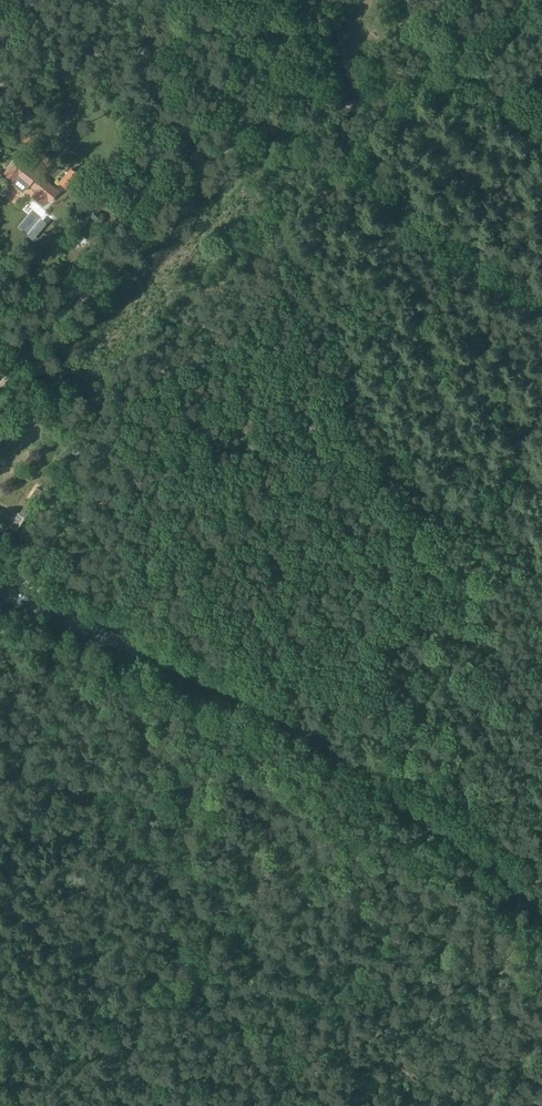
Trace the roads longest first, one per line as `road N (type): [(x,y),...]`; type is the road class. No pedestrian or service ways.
road 1 (secondary): [(541,911),(439,824),(295,723),(0,587)]
road 2 (track): [(0,384),(257,118)]
road 3 (track): [(509,0),(341,118)]

